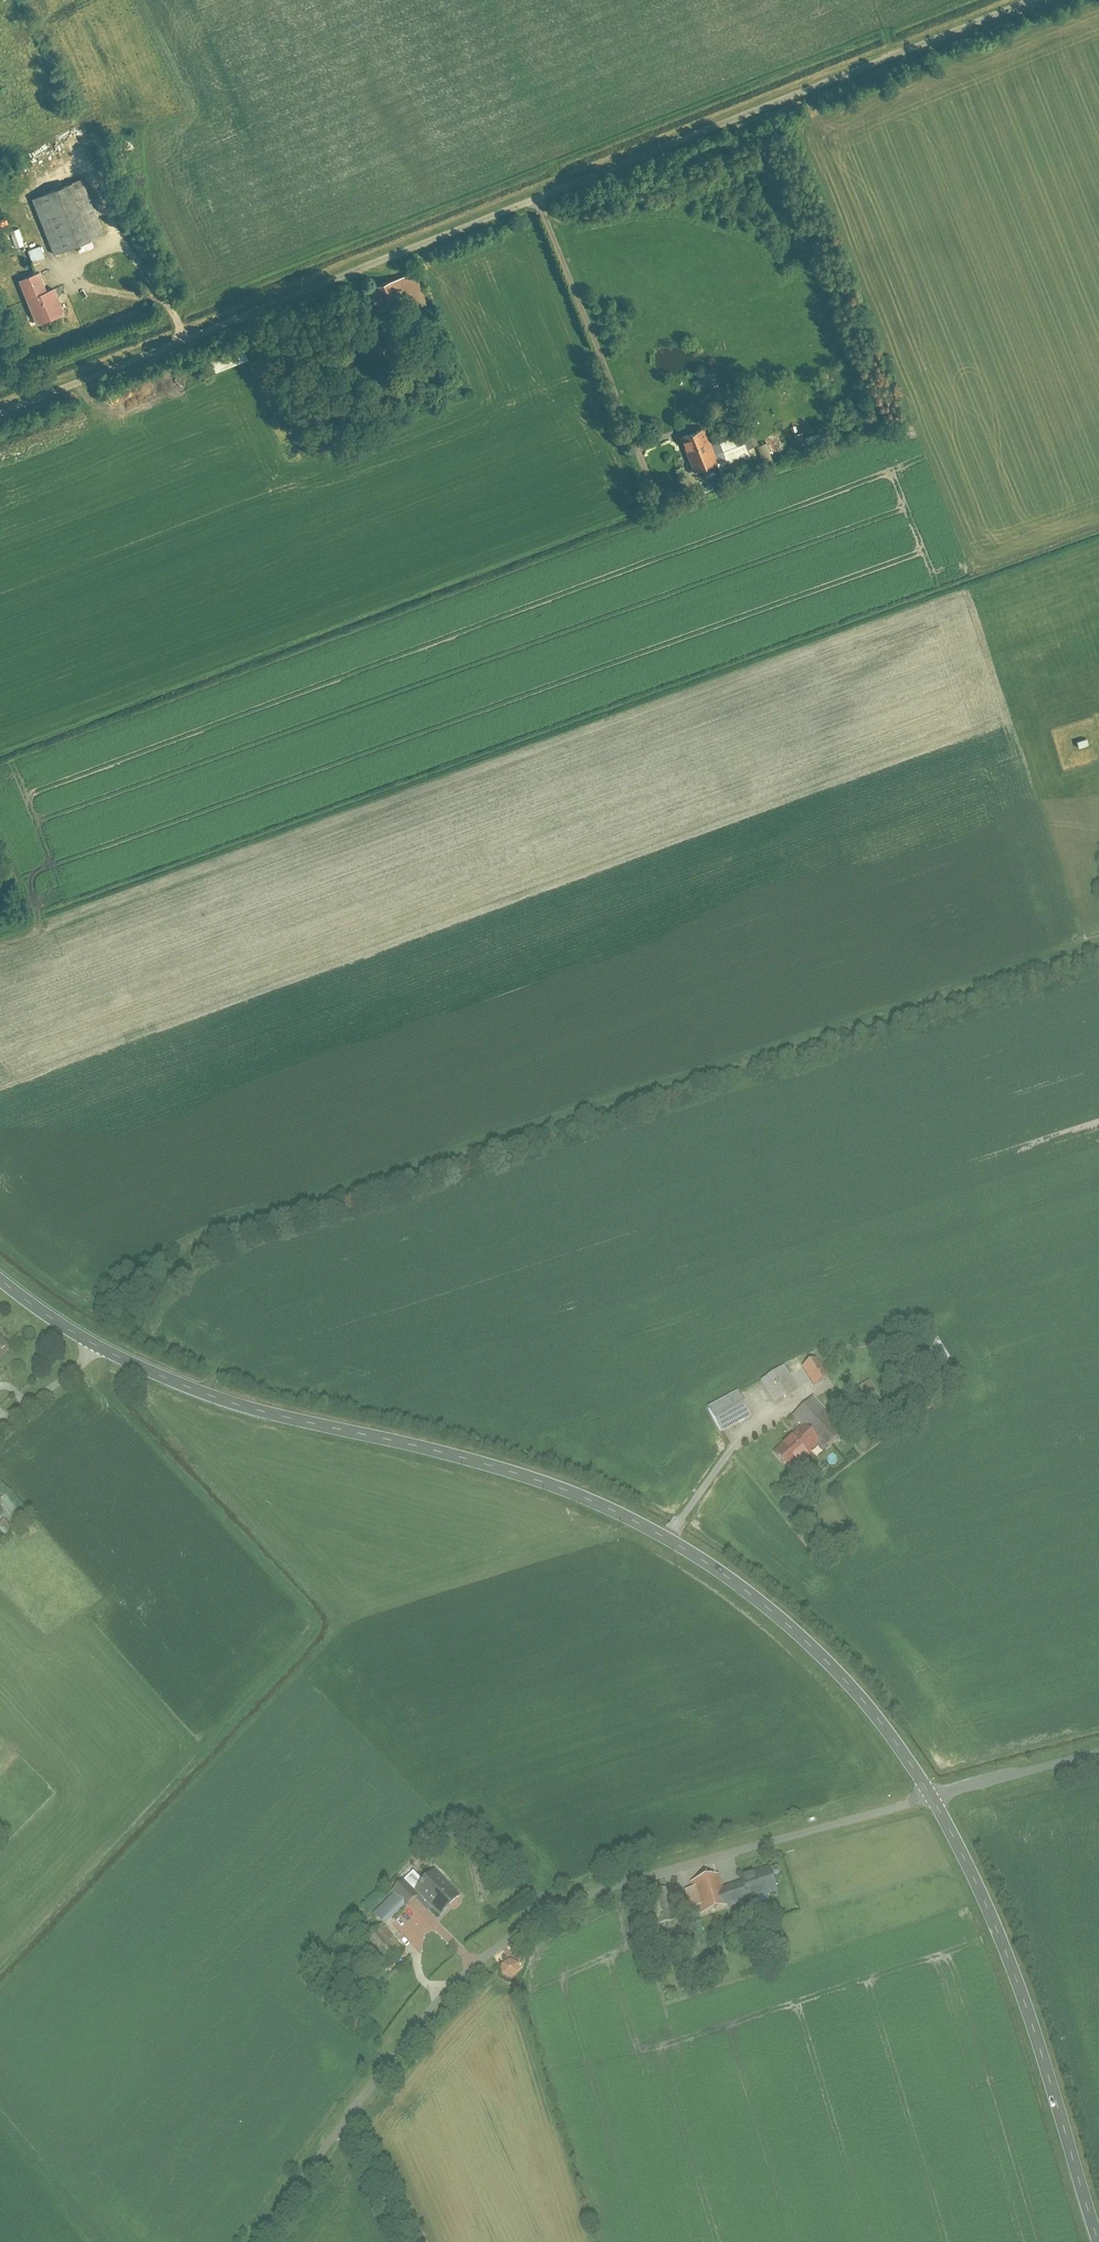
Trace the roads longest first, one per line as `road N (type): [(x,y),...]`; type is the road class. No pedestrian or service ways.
road 1 (residential): [(1020,0),(0,409)]
road 2 (tertiary): [(0,1282),(98,1349),(168,1382),(251,1411),(488,1467),(585,1501),(670,1543),(825,1661),(879,1721),(932,1799)]
road 3 (residential): [(253,2241),(440,2001),(529,1927),(577,1900),(932,1799)]
road 4 (tertiary): [(932,1799),(1021,1990),(1098,2237)]
road 5 (track): [(534,195),(623,430),(686,417)]
road 6 (residential): [(932,1799),(1098,1753)]
road 7 (track): [(344,2123),(400,2241)]

